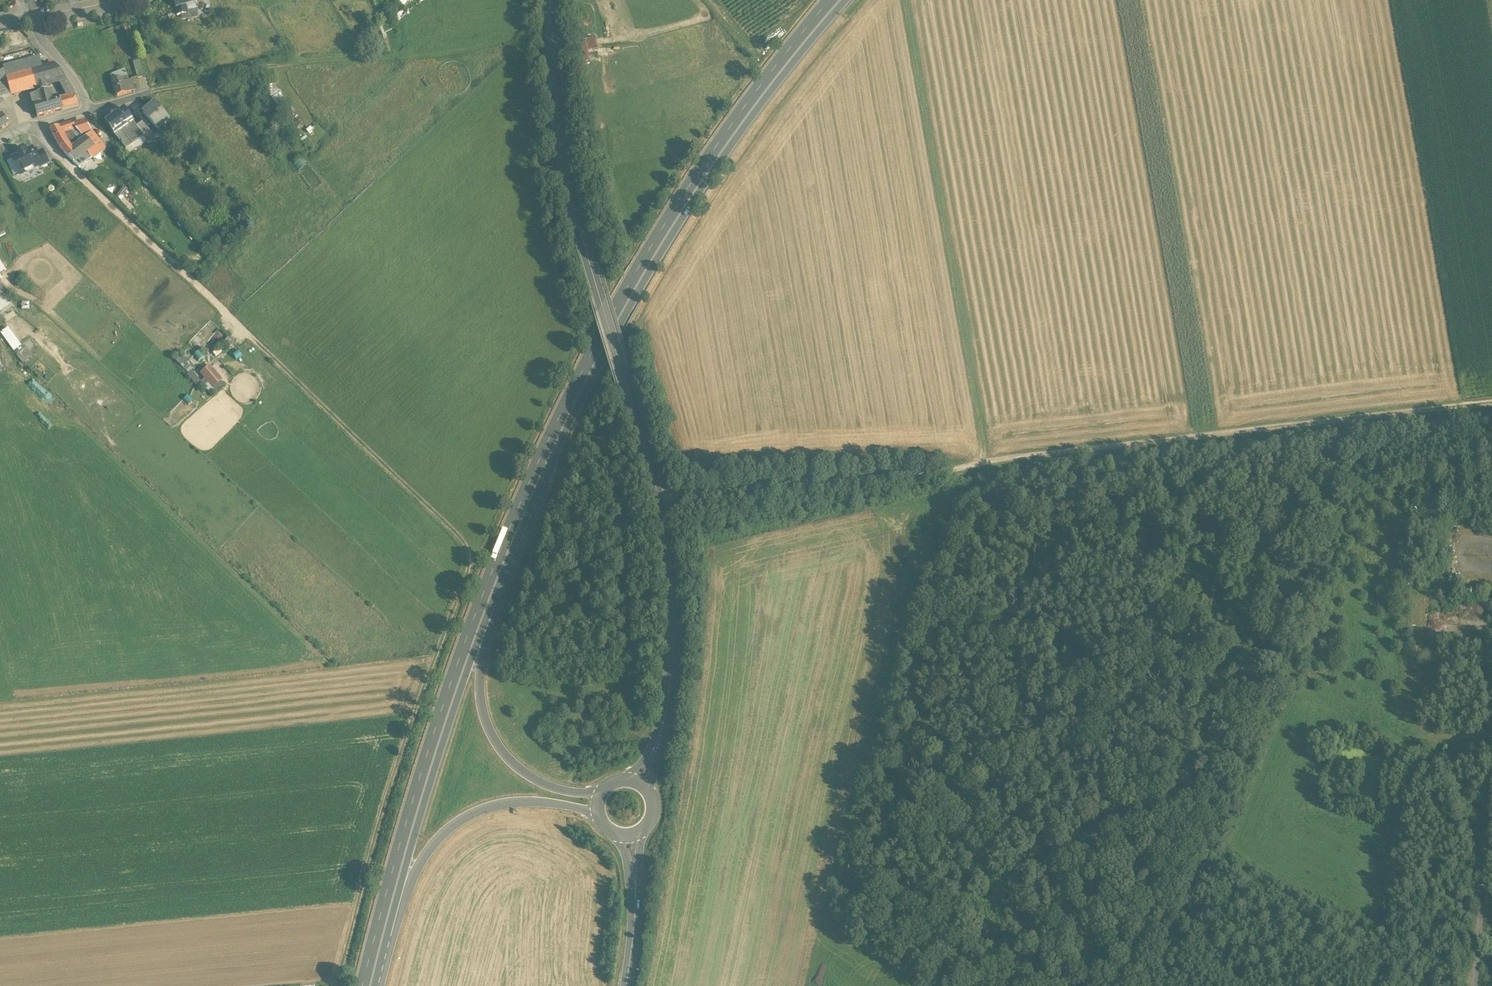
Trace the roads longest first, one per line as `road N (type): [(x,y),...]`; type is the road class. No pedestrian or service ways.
road 1 (track): [(34,125),(464,542),(468,569),(386,803),(336,985)]
road 2 (track): [(658,498),(1491,402)]
road 3 (unclassified): [(549,0),(568,190),(658,498),(668,565),(670,693),(641,785)]
road 4 (trunk): [(837,0),(738,120),(655,246),(578,385),(491,589)]
road 5 (track): [(903,0),(984,462)]
road 6 (trunk): [(491,589),(379,940)]
road 7 (trunk): [(379,940),(437,840),(461,821),(506,804),(598,812)]
road 8 (trunk): [(600,796),(529,778),(489,732),(479,682),(491,589)]
road 9 (track): [(394,55),(296,61),(151,90)]
road 10 (unclassified): [(632,836),(636,914),(626,985)]
road 11 (residential): [(0,21),(129,0)]

